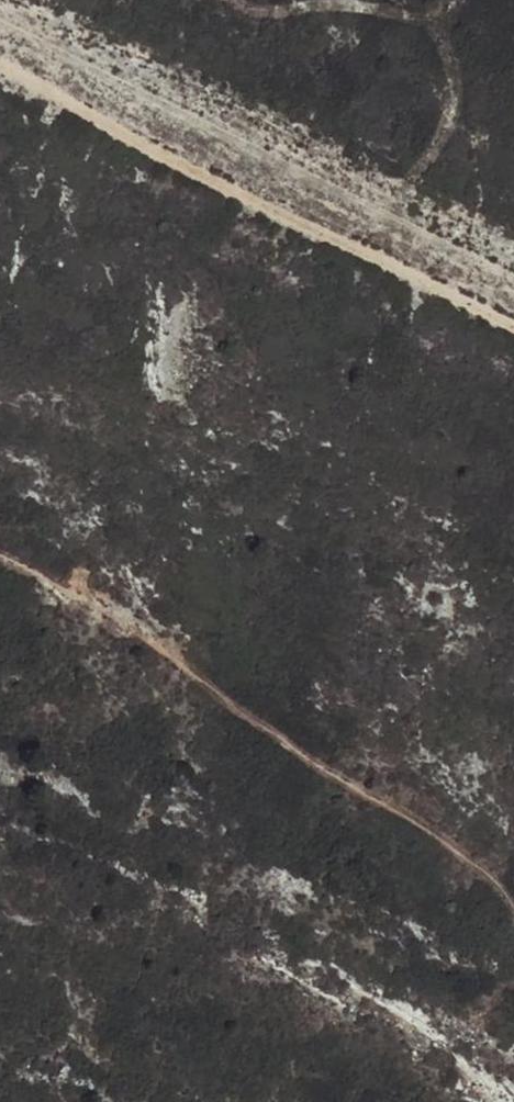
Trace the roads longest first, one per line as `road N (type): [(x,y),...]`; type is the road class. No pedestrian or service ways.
road 1 (track): [(0,560),(207,676),(513,894)]
road 2 (track): [(513,312),(0,62)]

